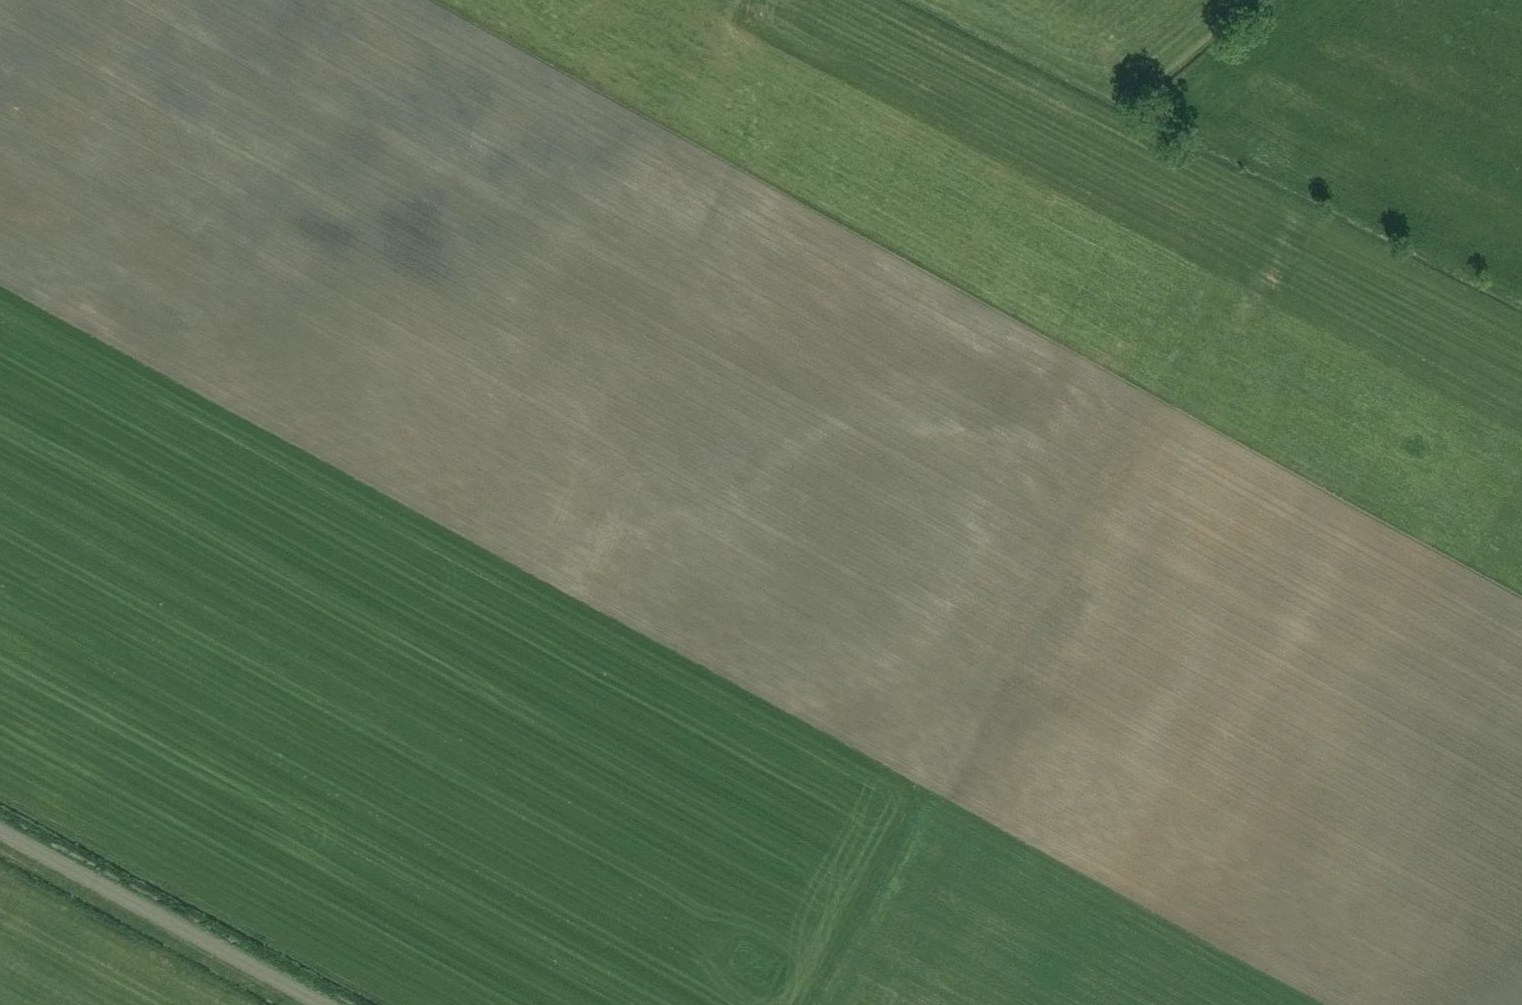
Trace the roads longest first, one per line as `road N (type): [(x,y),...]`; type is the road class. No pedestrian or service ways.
road 1 (unclassified): [(325,1004),(0,830)]

